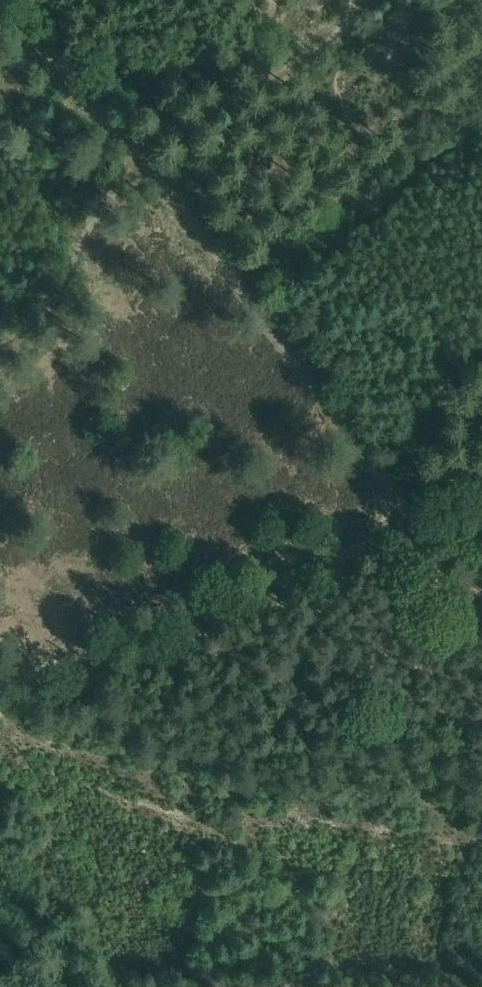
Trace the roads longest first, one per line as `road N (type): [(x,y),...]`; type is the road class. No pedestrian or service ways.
road 1 (track): [(154,172),(416,524)]
road 2 (track): [(0,685),(380,538)]
road 3 (track): [(0,338),(31,316),(66,261),(154,172)]
road 4 (track): [(0,6),(154,172)]
road 5 (track): [(416,524),(481,642)]

